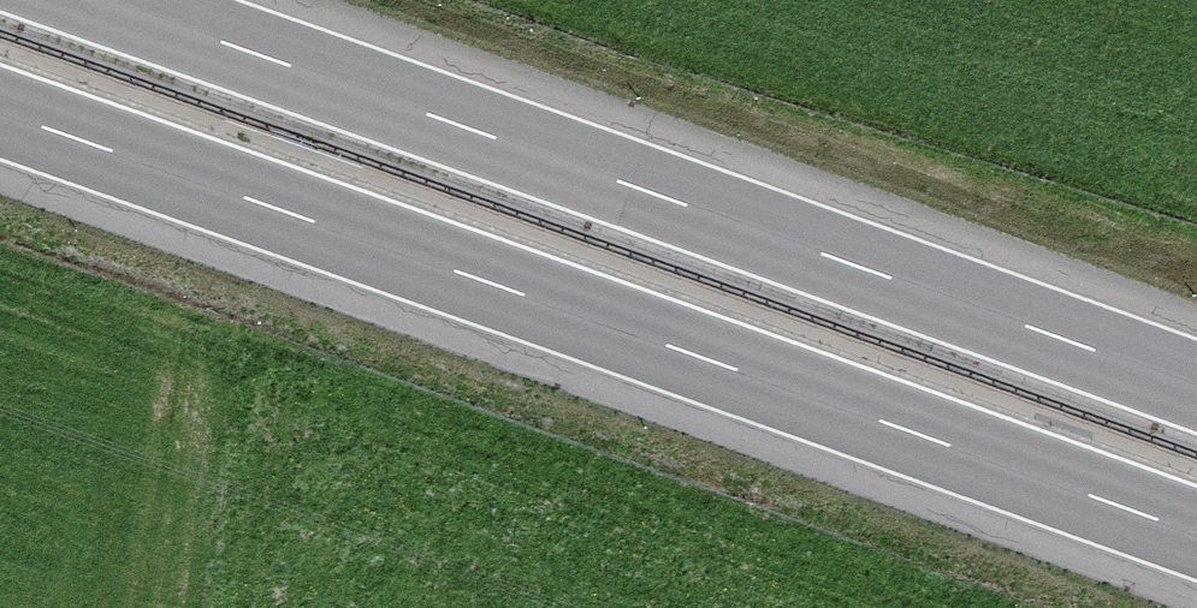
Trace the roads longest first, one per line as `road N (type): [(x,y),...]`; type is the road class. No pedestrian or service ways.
road 1 (motorway): [(0,115),(1196,537)]
road 2 (motorway): [(1196,385),(112,0)]

